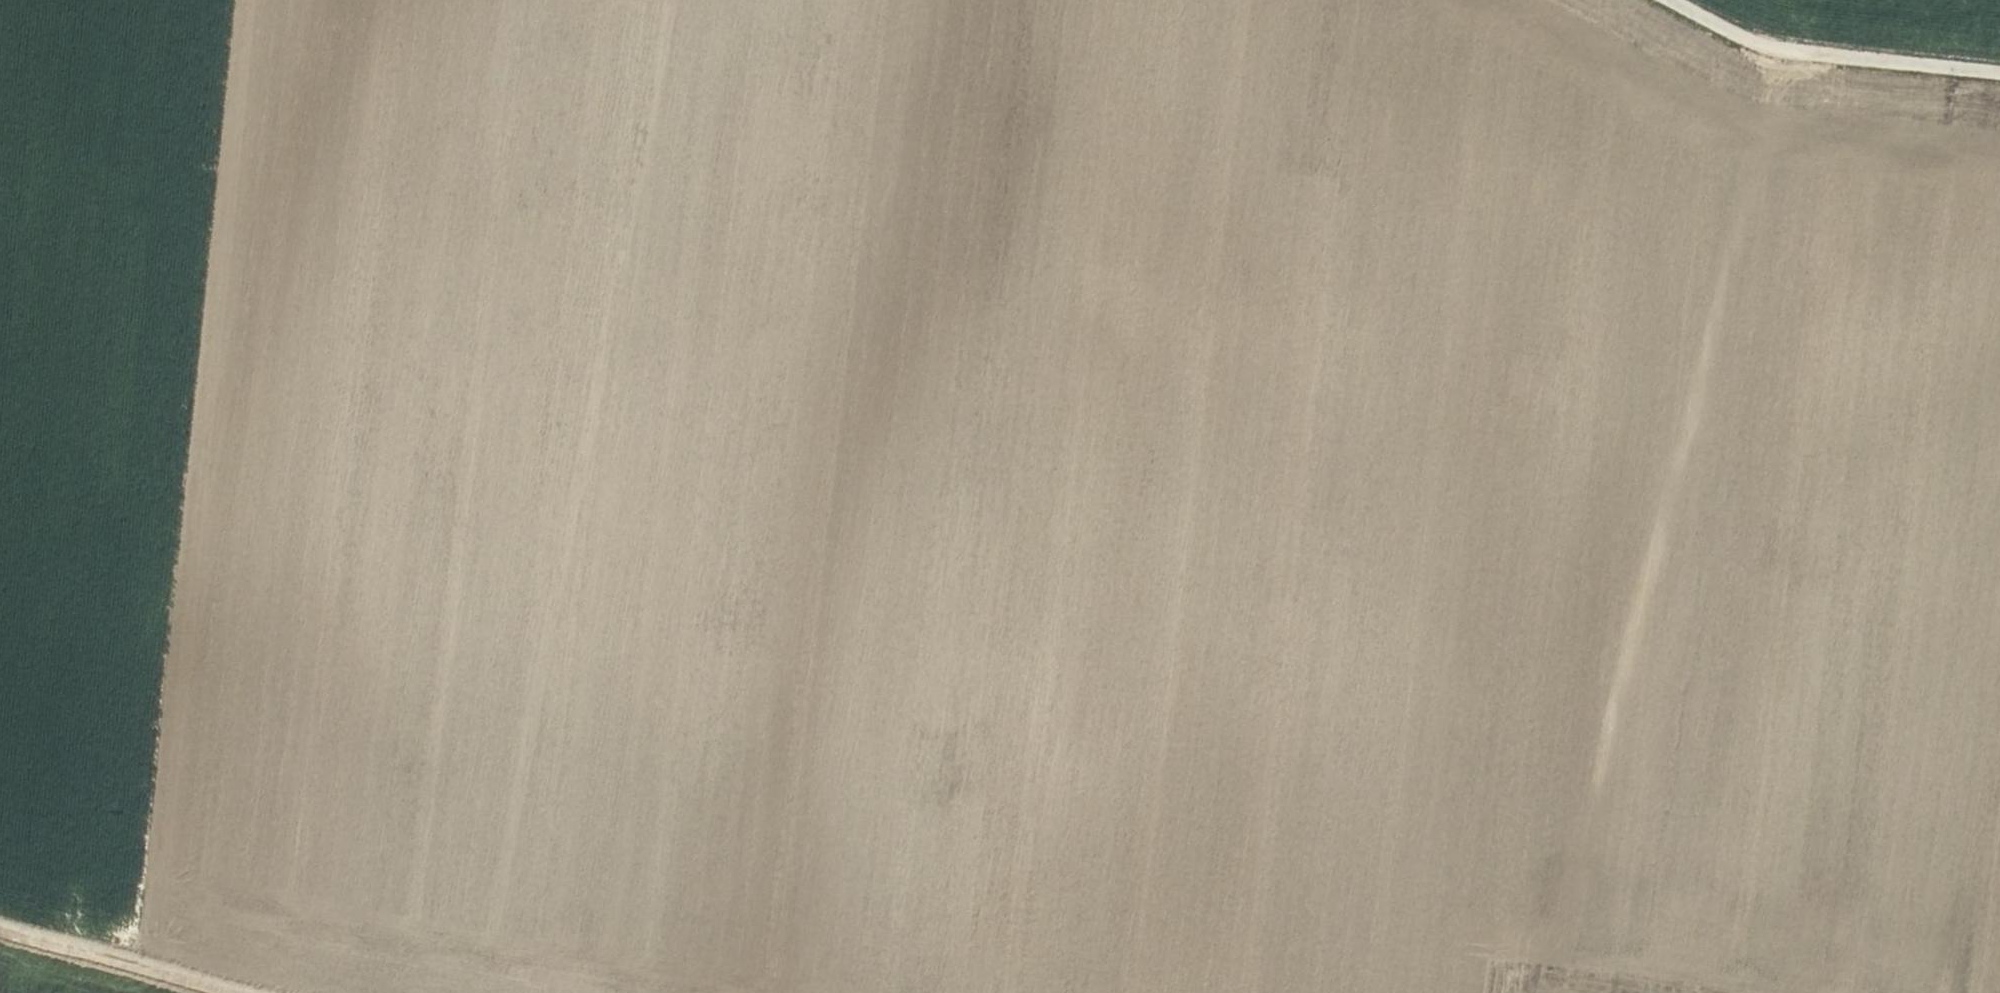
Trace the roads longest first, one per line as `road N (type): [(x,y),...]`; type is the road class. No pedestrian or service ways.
road 1 (track): [(1999,56),(1767,32),(1705,0)]
road 2 (track): [(252,992),(0,927)]

